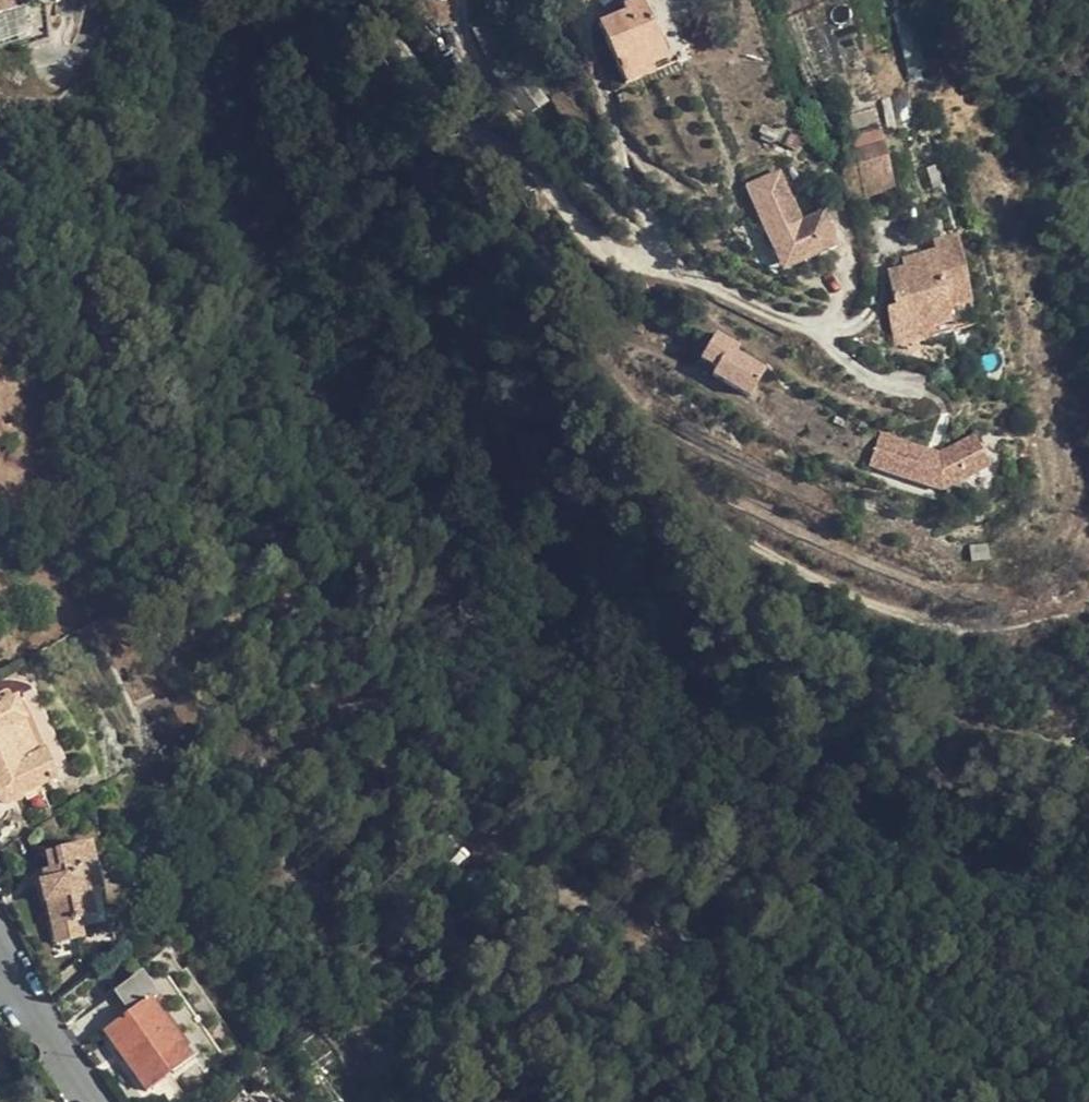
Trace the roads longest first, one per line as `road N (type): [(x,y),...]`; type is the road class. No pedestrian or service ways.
road 1 (residential): [(156,0),(302,407),(467,617),(815,867),(1031,918),(1088,914)]
road 2 (residential): [(88,1101),(0,925)]

